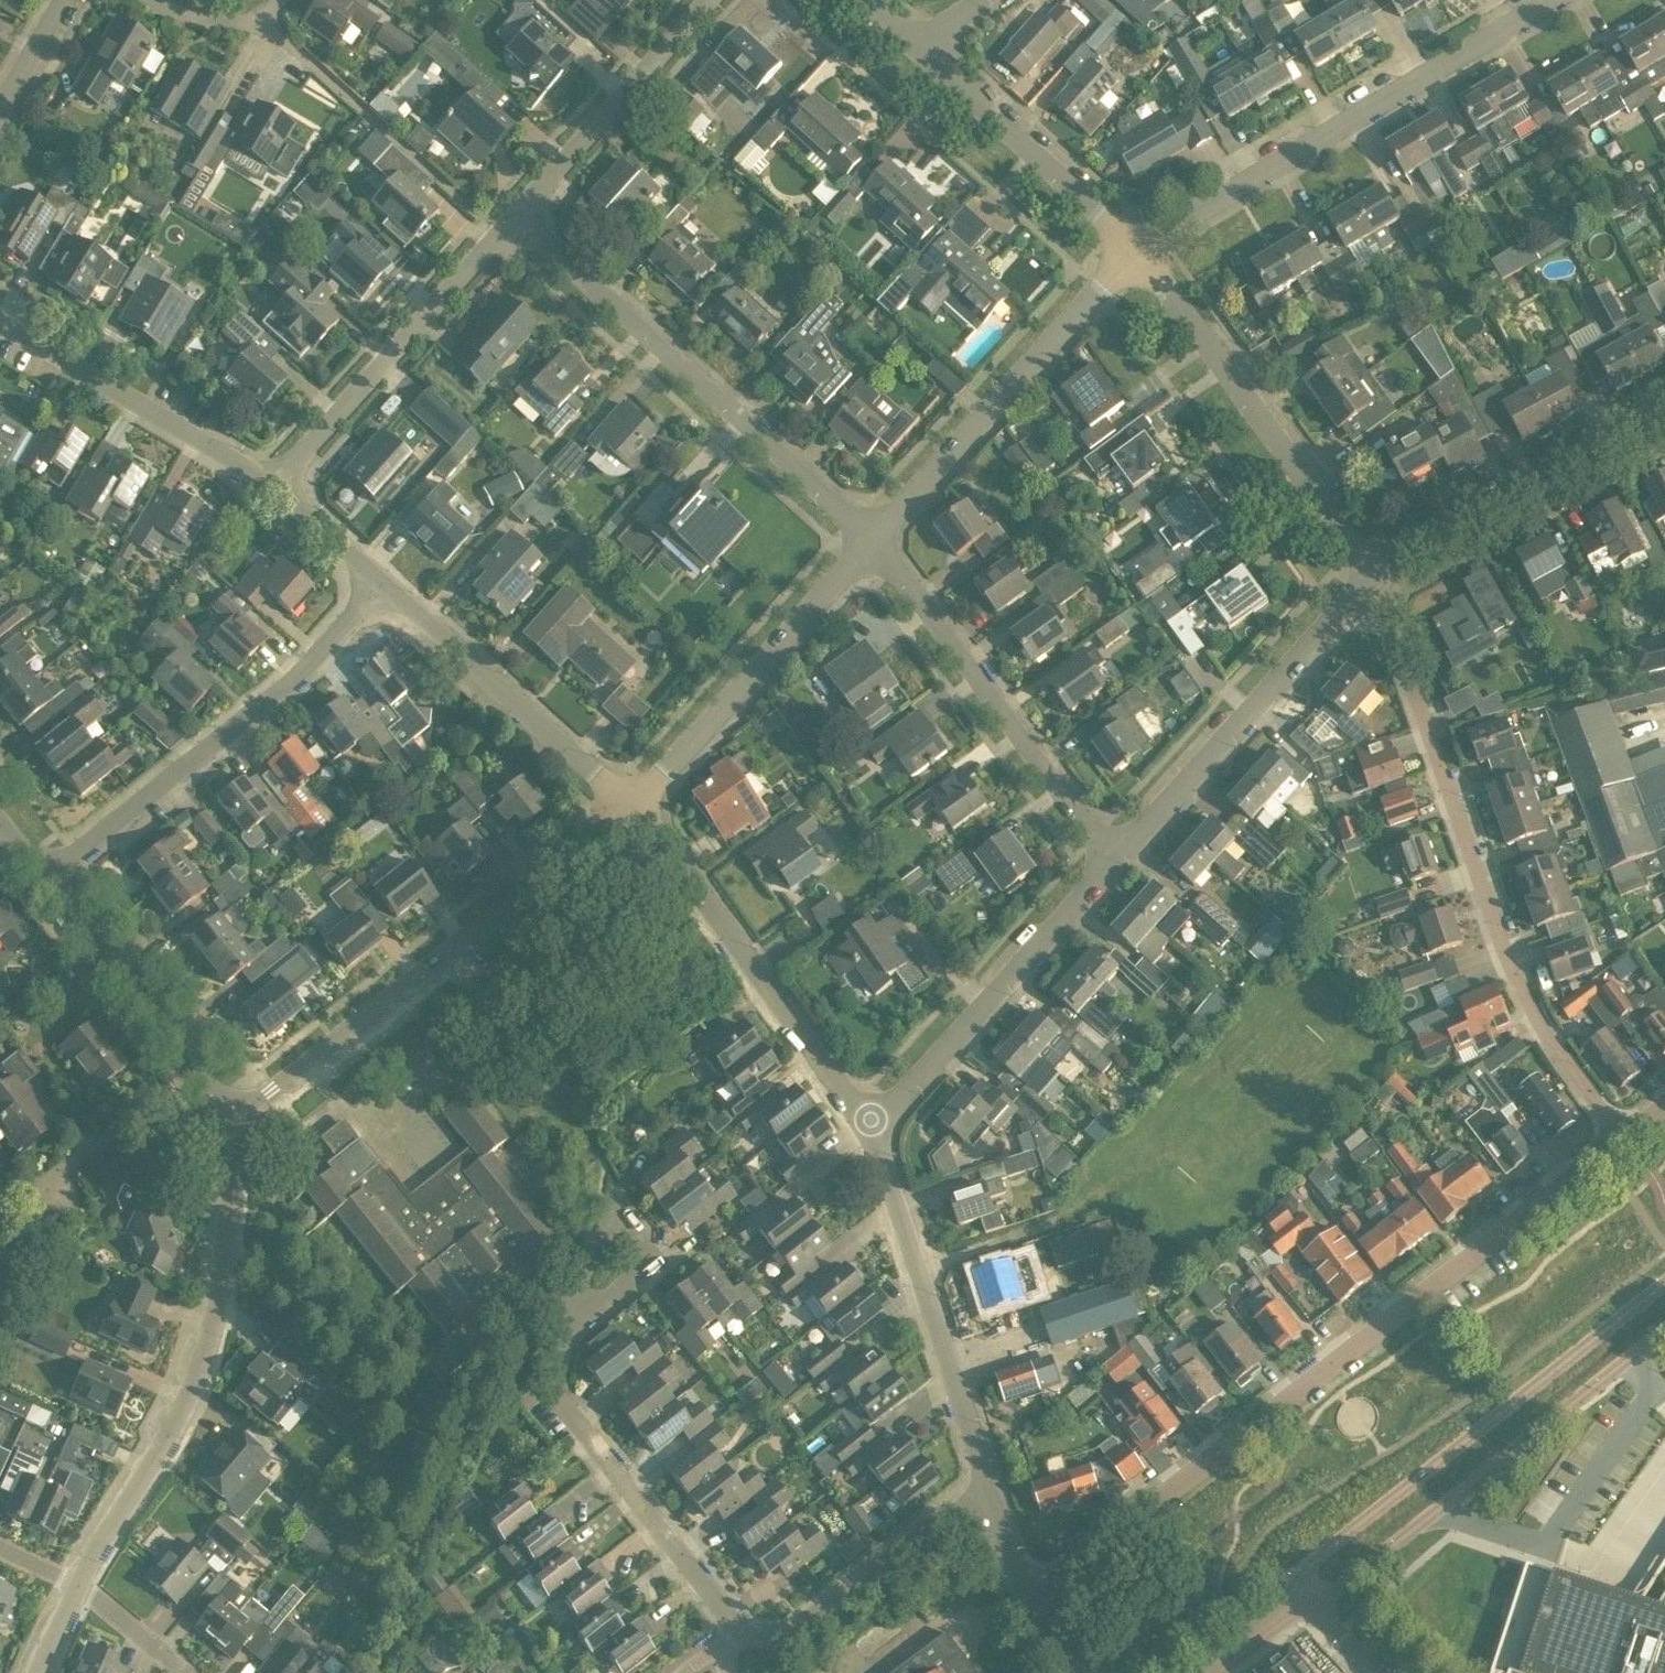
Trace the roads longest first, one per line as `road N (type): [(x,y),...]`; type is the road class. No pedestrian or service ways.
road 1 (residential): [(1033,1595),(1622,1137)]
road 2 (residential): [(1622,1137),(1516,974),(1372,573)]
road 3 (unclassified): [(77,1585),(177,1430),(206,1355),(237,1104)]
road 4 (unclassified): [(237,1104),(271,1090),(630,806)]
road 5 (tertiary): [(1664,1282),(1313,1561),(1308,1594)]
road 6 (residential): [(871,541),(519,218)]
road 7 (unclassified): [(1142,246),(1550,0)]
road 8 (residential): [(43,878),(287,684),(381,581)]
road 9 (tertiary): [(1308,1594),(1338,1589),(1664,1330)]
road 10 (residential): [(869,1131),(630,806)]
road 11 (residential): [(1117,858),(871,541)]
road 12 (unclassified): [(871,541),(1142,246)]
road 13 (residential): [(1372,573),(1142,246)]
road 14 (residential): [(741,1631),(550,1388),(547,1354),(570,1322)]
road 15 (residential): [(1117,858),(1372,573)]
road 16 (residential): [(992,1487),(869,1131)]
road 17 (residential): [(869,1131),(1117,858)]
road 18 (residential): [(273,485),(519,218)]
road 19 (unclassified): [(630,806),(871,541)]
road 20 (residential): [(630,806),(381,581)]
road 21 (residential): [(1372,573),(1664,414)]
road 22 (residential): [(273,485),(0,321)]
road 23 (residential): [(992,1487),(763,1653),(741,1631)]
road 24 (residential): [(1142,246),(915,42)]
road 25 (residential): [(519,218),(709,0)]
road 26 (track): [(917,1265),(1084,1209),(1143,1144)]
road 27 (residential): [(192,1067),(43,878)]
road 28 (residential): [(47,1189),(192,1067)]
road 29 (residential): [(381,581),(273,485)]
road 30 (residential): [(279,0),(264,23),(183,17),(156,0)]
road 31 (residential): [(185,1672),(77,1585)]
road 32 (tertiary): [(1207,1672),(1308,1594)]
road 33 (residential): [(570,1322),(611,1205)]
road 34 (residential): [(0,103),(61,0)]

